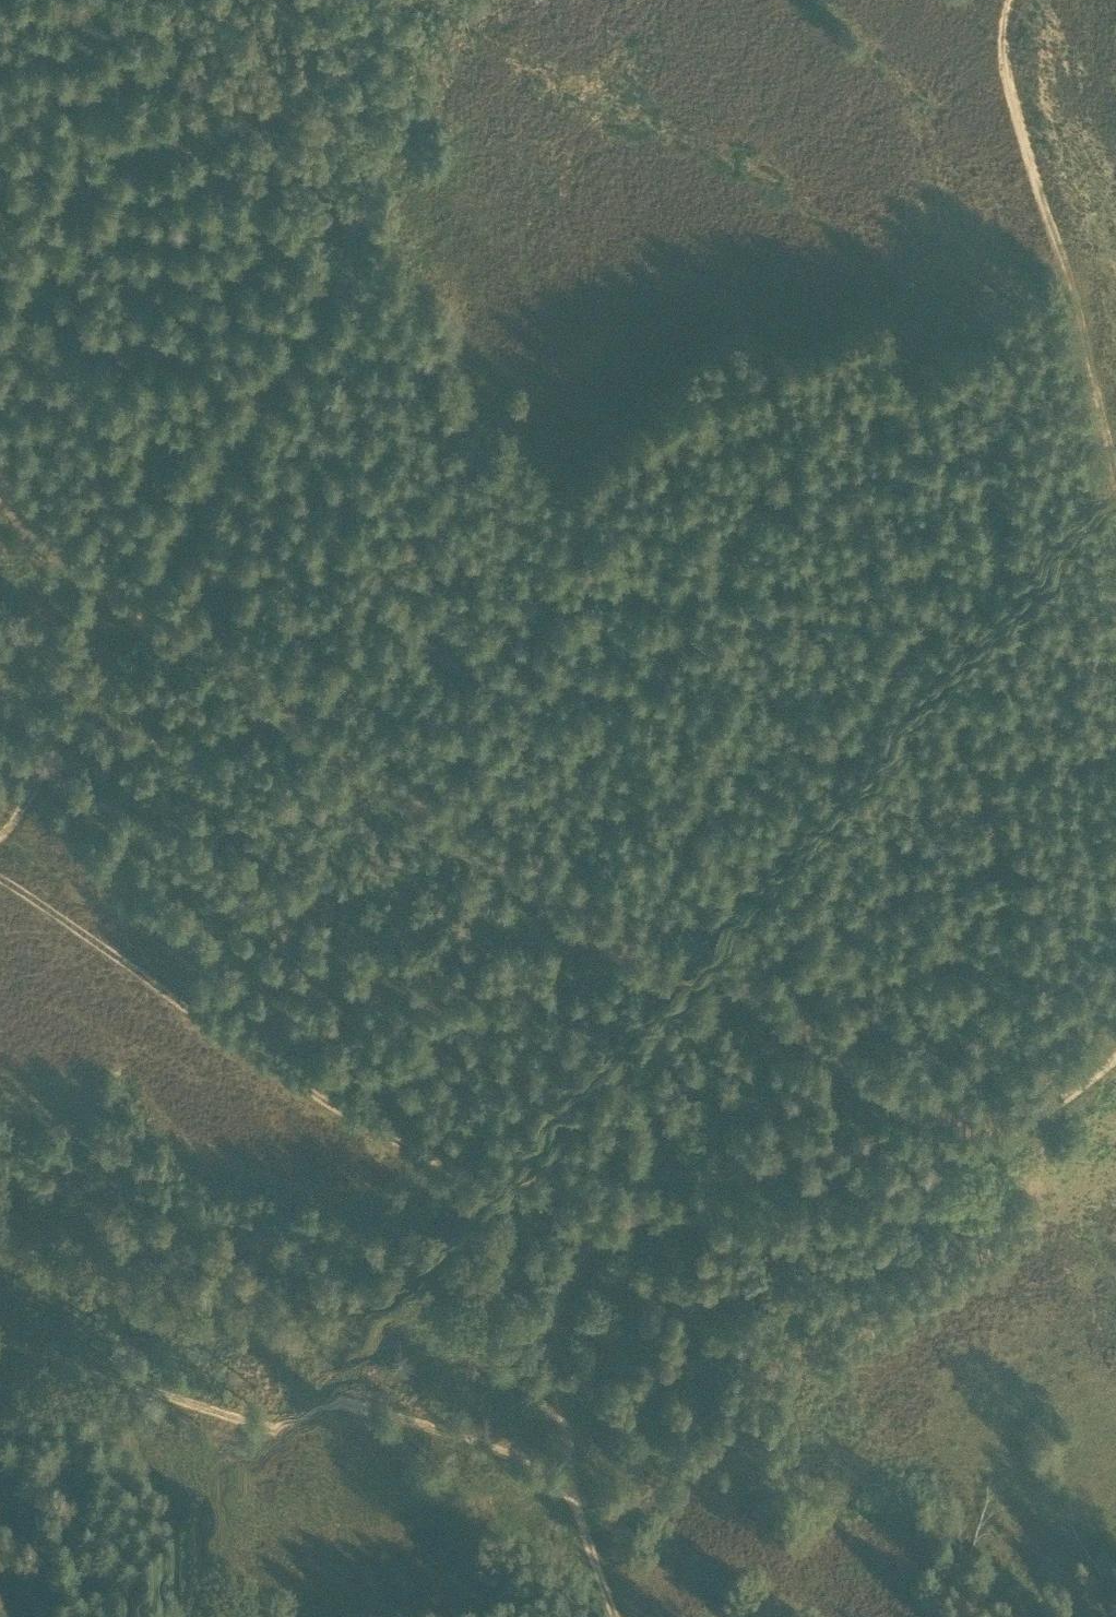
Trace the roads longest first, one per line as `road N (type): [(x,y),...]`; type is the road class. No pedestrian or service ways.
road 1 (track): [(993,1134),(149,552),(0,410)]
road 2 (track): [(639,1216),(581,1188),(183,935),(0,805)]
road 3 (track): [(0,1287),(562,1457)]
road 4 (track): [(1115,1054),(1077,1086),(856,1202),(639,1216)]
road 5 (track): [(149,552),(380,156)]
road 6 (track): [(1001,0),(1029,124),(1104,318),(1115,372)]
road 7 (track): [(639,1216),(581,1246),(566,1289),(562,1457)]
road 8 (track): [(562,1457),(623,1616)]

